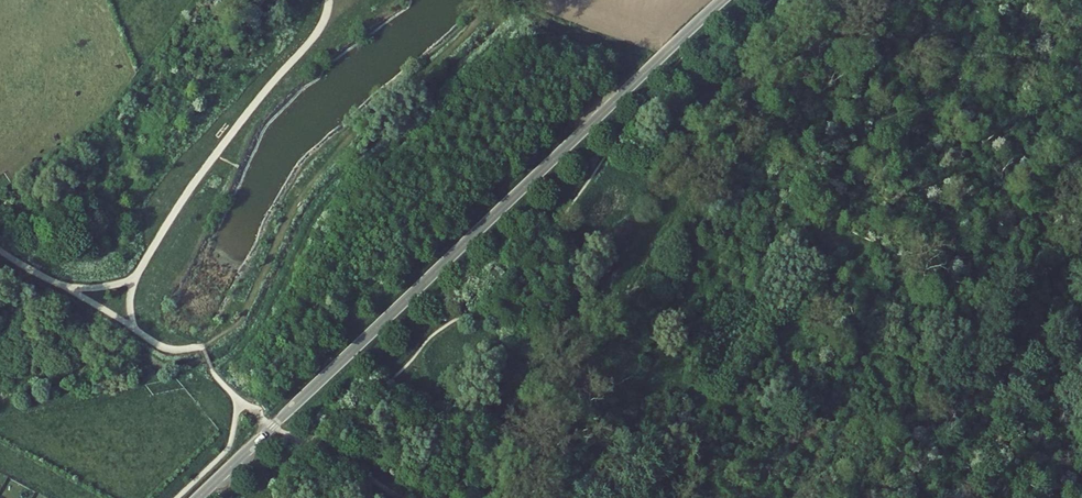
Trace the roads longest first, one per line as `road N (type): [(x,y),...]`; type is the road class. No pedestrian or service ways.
road 1 (residential): [(199,497),(724,0)]

